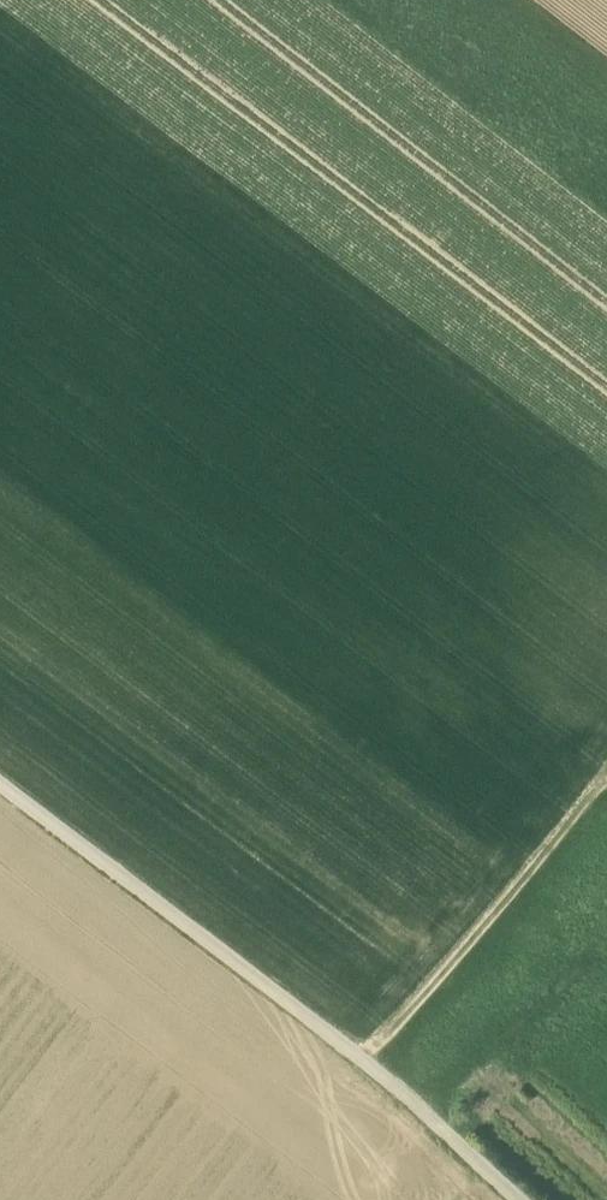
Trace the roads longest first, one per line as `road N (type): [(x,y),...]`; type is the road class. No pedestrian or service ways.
road 1 (track): [(0,786),(380,1076),(517,1199)]

